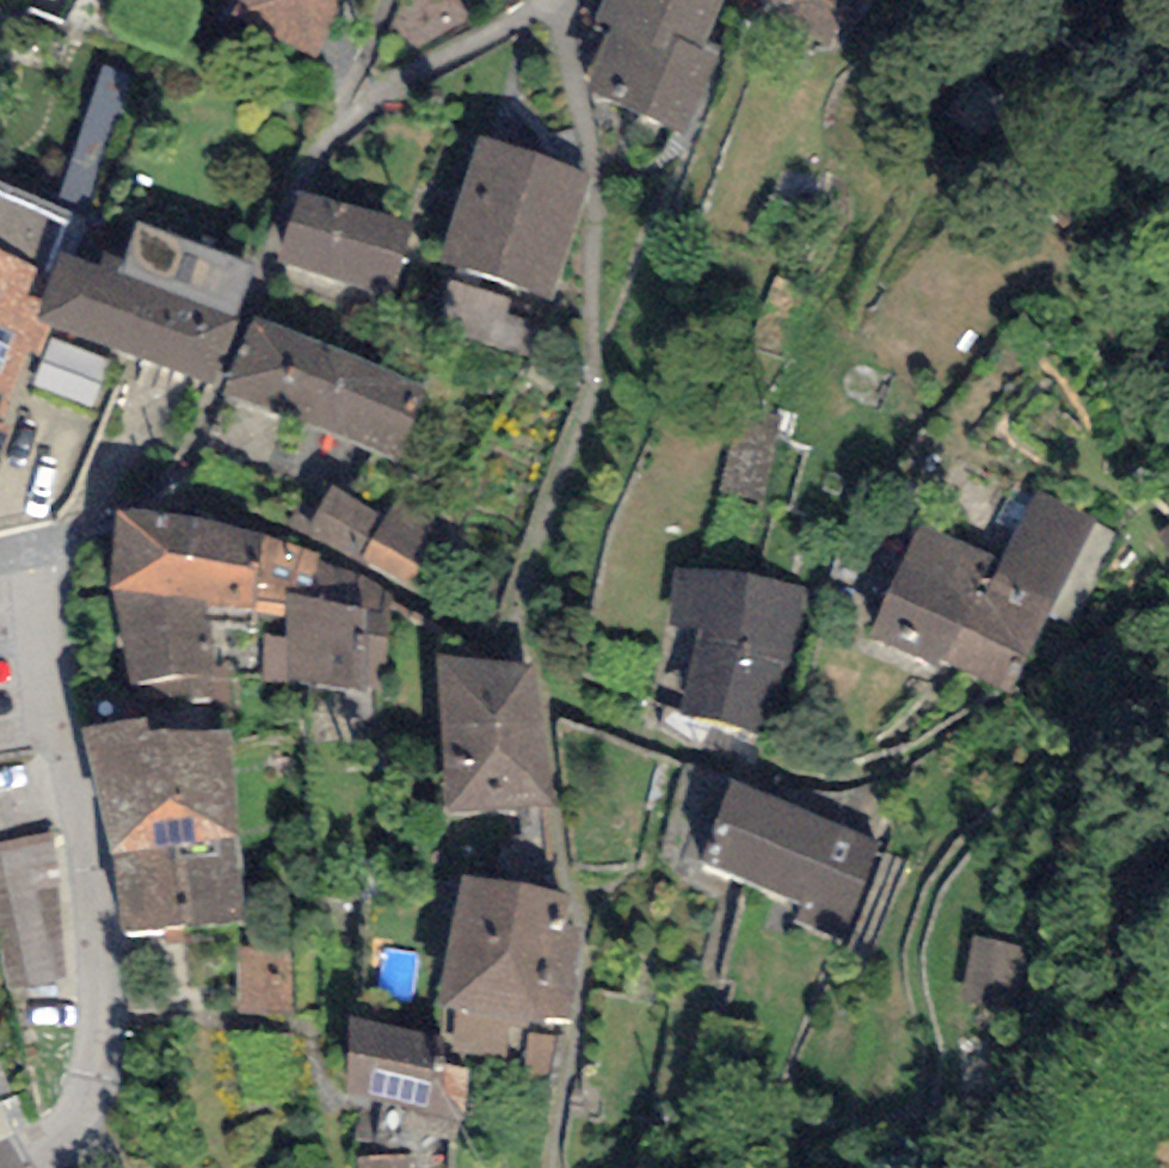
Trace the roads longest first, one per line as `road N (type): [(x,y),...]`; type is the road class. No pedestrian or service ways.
road 1 (residential): [(0,1165),(71,1125),(93,1074),(97,977),(87,878),(30,608),(34,569),(58,537),(117,494)]

